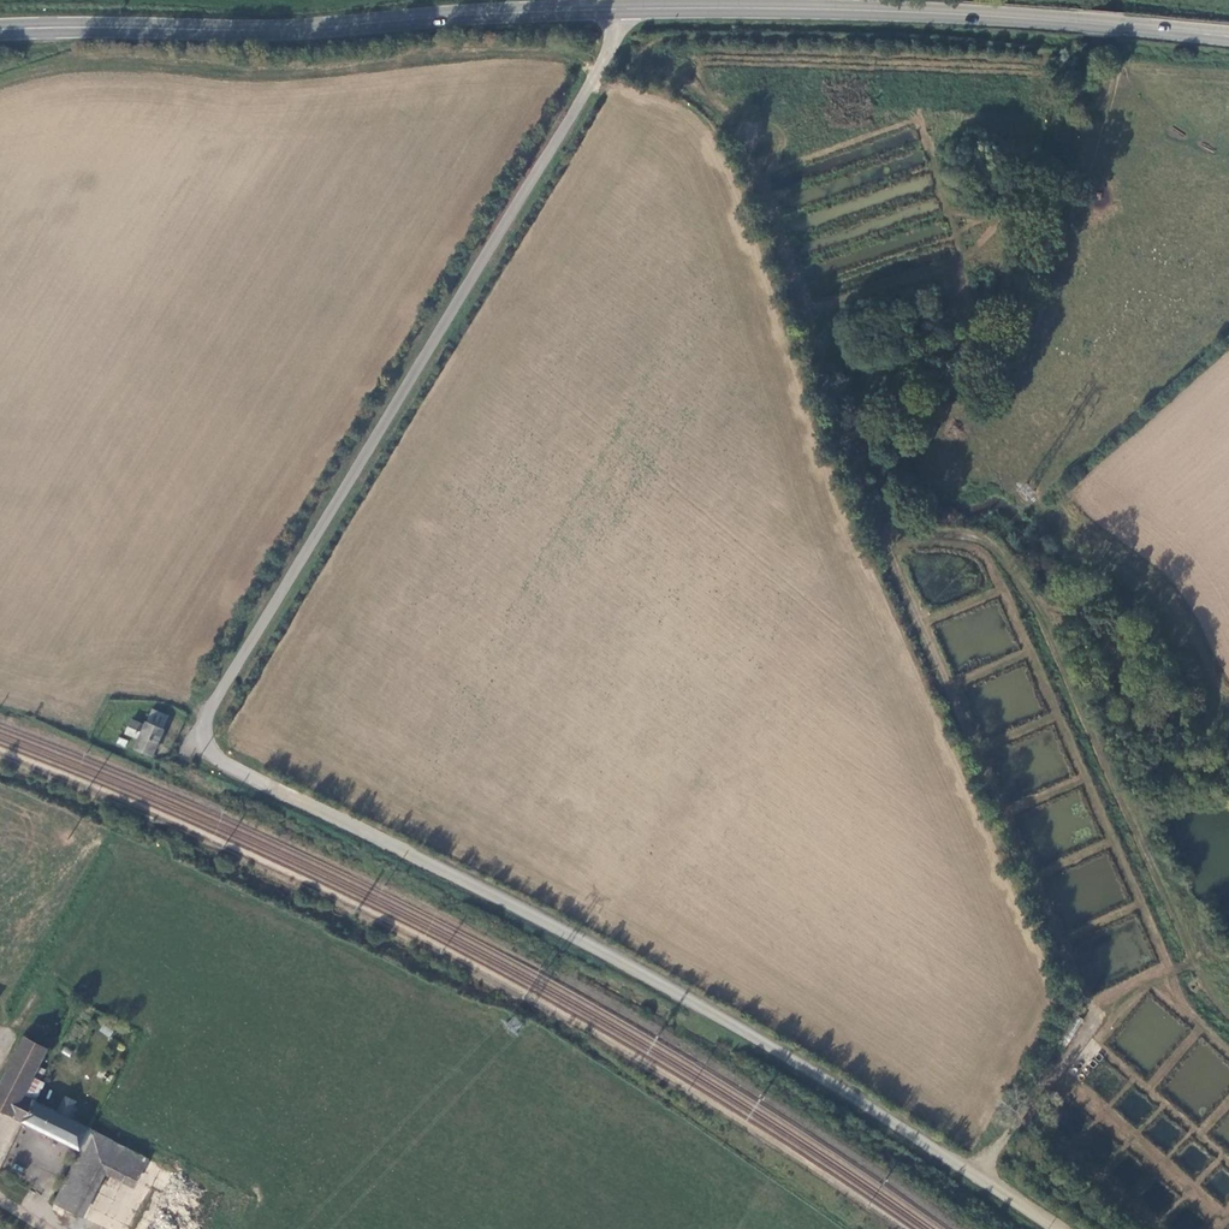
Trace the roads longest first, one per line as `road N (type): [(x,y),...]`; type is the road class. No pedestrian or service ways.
road 1 (unclassified): [(622,9),(606,55),(219,692),(207,716),(208,747),(227,765),(678,990),(1057,1228)]
road 2 (track): [(974,1174),(1066,1056),(1083,998),(866,489),(749,147),(692,89)]
road 3 (secondary): [(622,9),(289,30),(0,30)]
road 4 (secondary): [(1228,36),(936,13),(622,9)]

